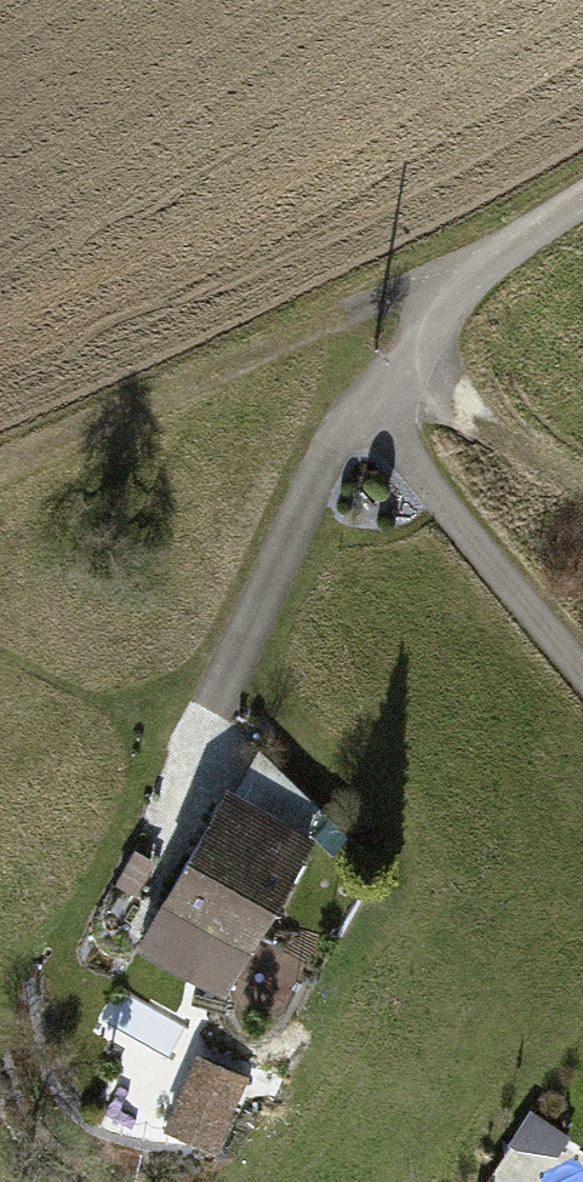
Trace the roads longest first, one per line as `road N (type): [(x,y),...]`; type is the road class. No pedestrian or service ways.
road 1 (track): [(493,248),(0,468)]
road 2 (track): [(404,355),(582,479)]

